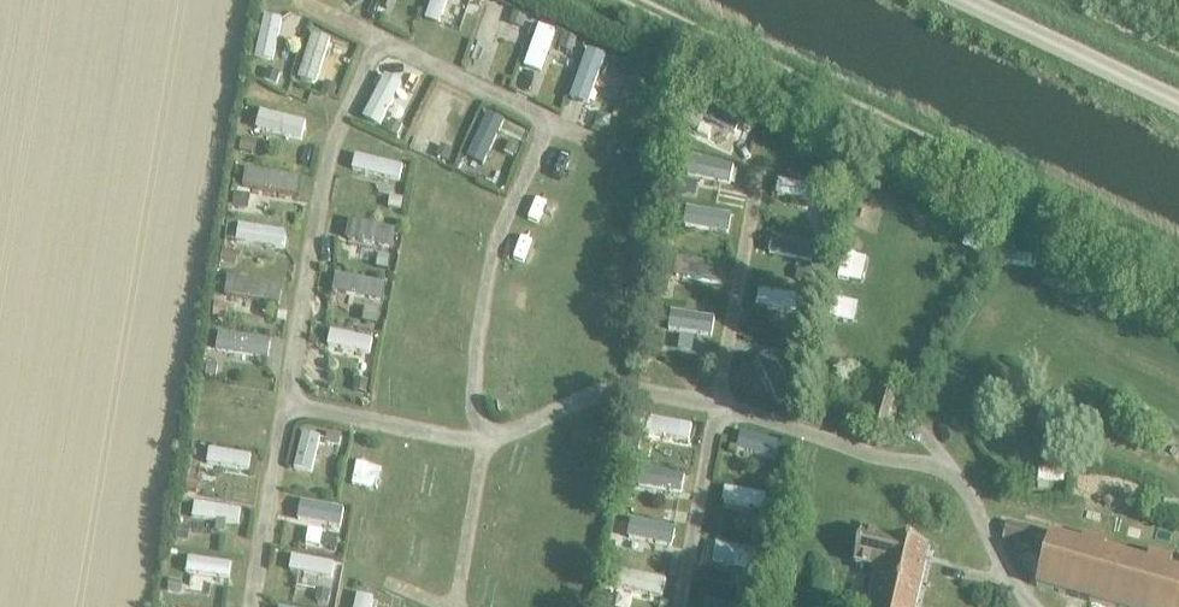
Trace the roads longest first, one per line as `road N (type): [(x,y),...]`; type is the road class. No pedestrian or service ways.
road 1 (track): [(1178,269),(633,0)]
road 2 (unclassified): [(1178,105),(961,0)]

